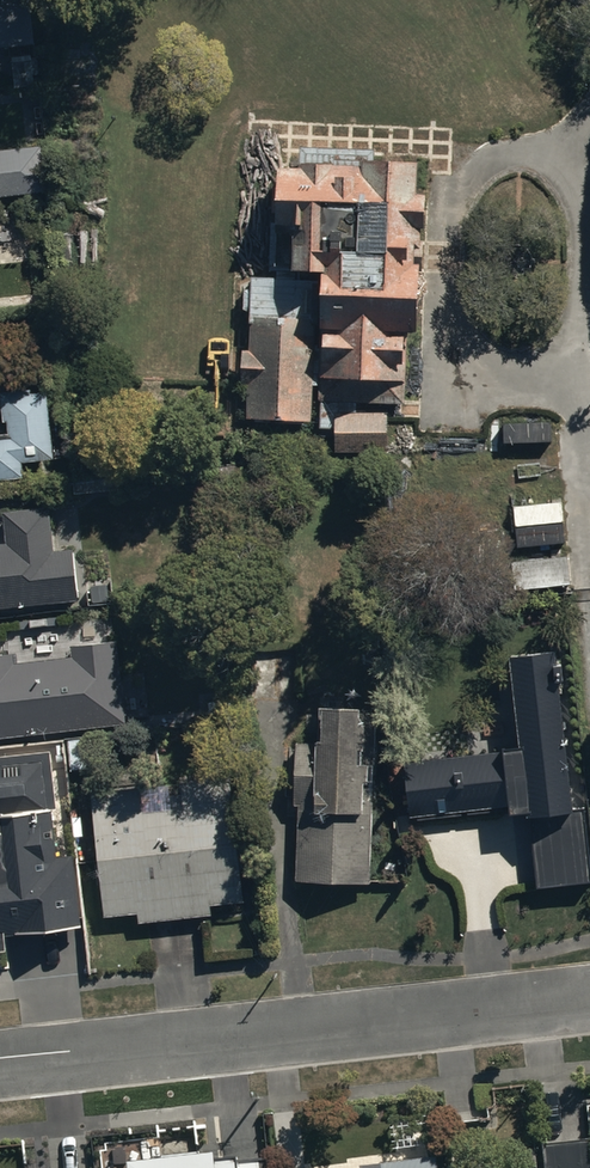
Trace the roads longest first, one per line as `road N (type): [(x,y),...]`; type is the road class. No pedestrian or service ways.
road 1 (residential): [(0,1061),(589,998)]

